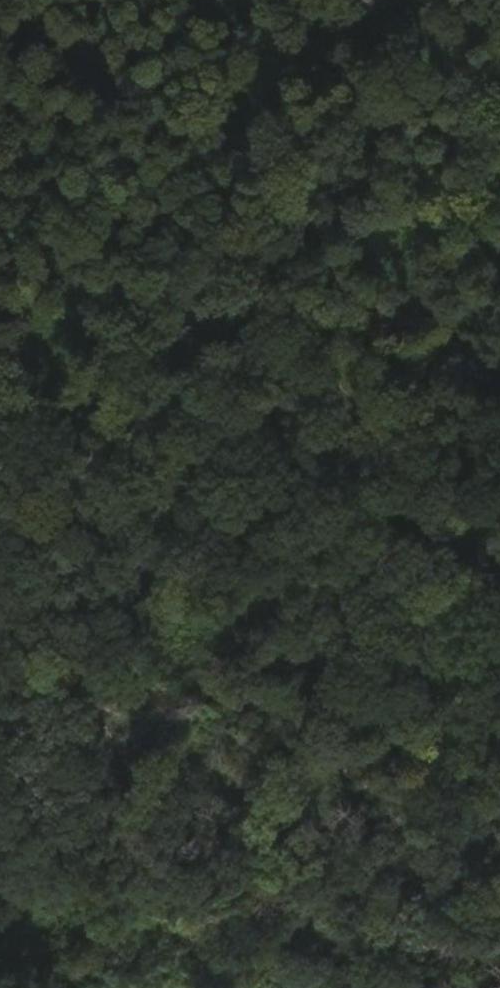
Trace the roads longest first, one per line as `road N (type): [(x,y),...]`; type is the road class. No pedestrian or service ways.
road 1 (track): [(499,597),(341,541),(176,500),(90,490),(0,444)]

